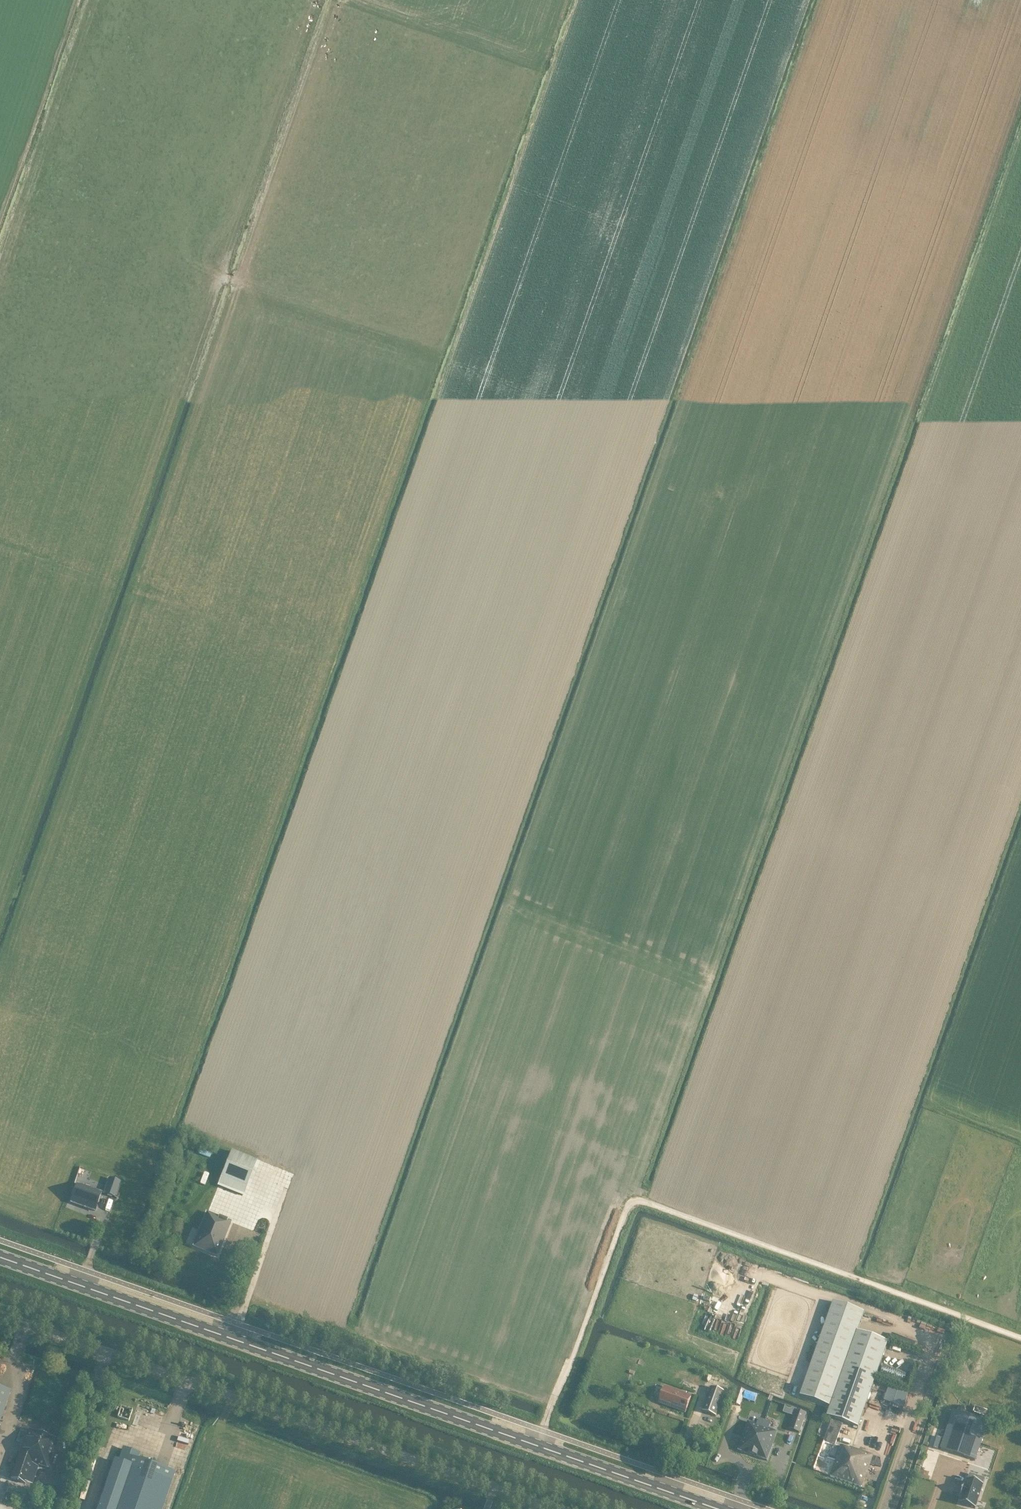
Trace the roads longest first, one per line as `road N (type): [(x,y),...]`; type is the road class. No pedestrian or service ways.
road 1 (primary): [(726,1508),(0,1255)]
road 2 (unclassified): [(559,1508),(0,1311)]

